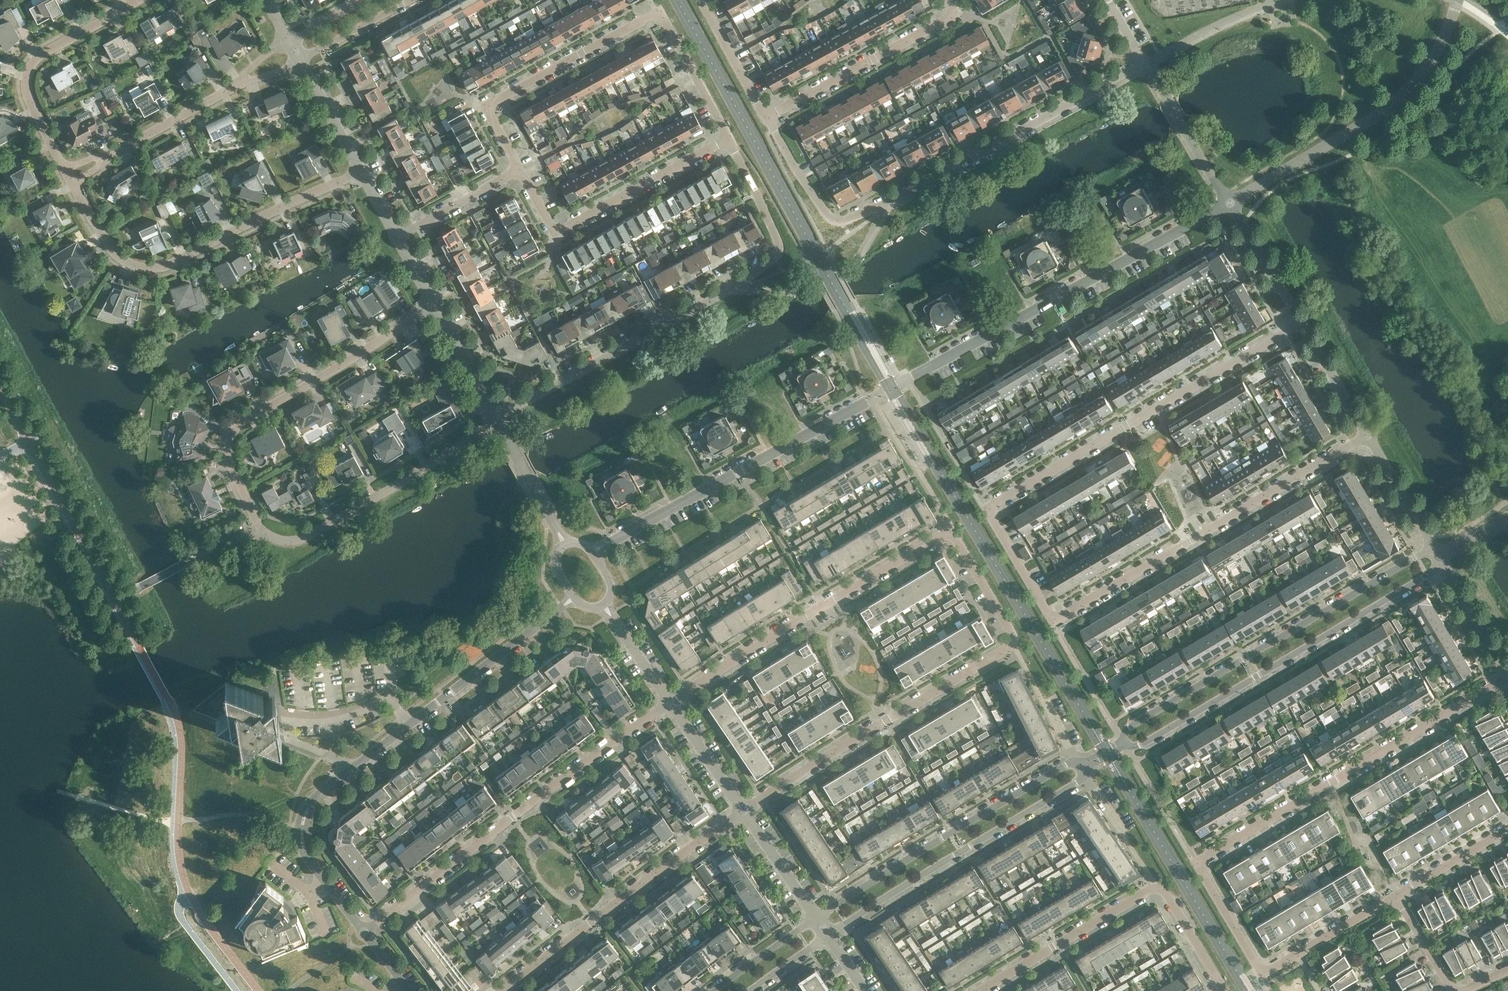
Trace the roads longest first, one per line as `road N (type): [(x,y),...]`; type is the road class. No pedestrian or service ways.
road 1 (unclassified): [(1372,444),(1053,623),(987,511),(1302,327)]
road 2 (unclassified): [(593,553),(1230,206)]
road 3 (residential): [(497,422),(309,536),(289,541),(257,523),(228,459),(238,423),(433,306)]
road 4 (unclassified): [(1298,952),(1259,975),(1196,865),(1507,680)]
road 5 (residential): [(363,932),(303,851),(300,828),(311,802),(573,599)]
road 6 (residential): [(767,119),(828,218),(841,223),(891,204),(1145,68)]
road 7 (residential): [(497,422),(773,258),(773,227),(728,138)]
road 8 (residential): [(740,809),(1015,644),(949,533)]
road 9 (residential): [(521,169),(489,106),(657,12),(728,138)]
road 10 (residential): [(363,932),(668,704)]
road 11 (residential): [(1440,557),(1425,552),(1372,582),(1134,720),(1128,736)]
road 12 (residential): [(1128,736),(1159,733),(1436,569),(1440,557)]
road 13 (residential): [(361,174),(160,268),(134,271),(107,248),(69,177)]
road 14 (residential): [(668,704),(949,533)]
road 15 (residential): [(983,990),(1134,898),(1160,891),(1221,990)]
road 16 (unclassified): [(1230,206),(1400,99),(1441,47),(1457,0)]
road 17 (residential): [(1081,769),(1053,764),(808,911)]
road 18 (residential): [(828,938),(1044,804),(1081,769)]
road 19 (residential): [(499,990),(740,809)]
road 20 (residential): [(728,138),(556,233),(521,169)]
road 21 (residential): [(69,177),(27,94),(27,73),(39,56),(139,0)]
road 22 (residential): [(767,119),(956,15),(947,0)]
road 23 (residential): [(69,177),(243,81)]
road 24 (unclassified): [(1230,206),(1145,68)]
road 25 (residential): [(396,238),(521,169)]
road 26 (residential): [(1302,327),(1230,206)]
road 27 (residential): [(1372,444),(1302,327)]
road 28 (residential): [(701,0),(767,119)]
road 29 (residential): [(1507,673),(1440,557)]
road 30 (residential): [(497,422),(433,306)]
road 31 (unclassified): [(1507,830),(1393,897)]
road 32 (residential): [(1440,557),(1372,444)]
road 33 (residential): [(808,911),(706,990)]
road 34 (unclassified): [(740,809),(668,704)]
road 35 (residential): [(361,174),(301,63)]
road 36 (residential): [(301,63),(410,0)]
road 37 (unclassified): [(808,911),(740,809)]

